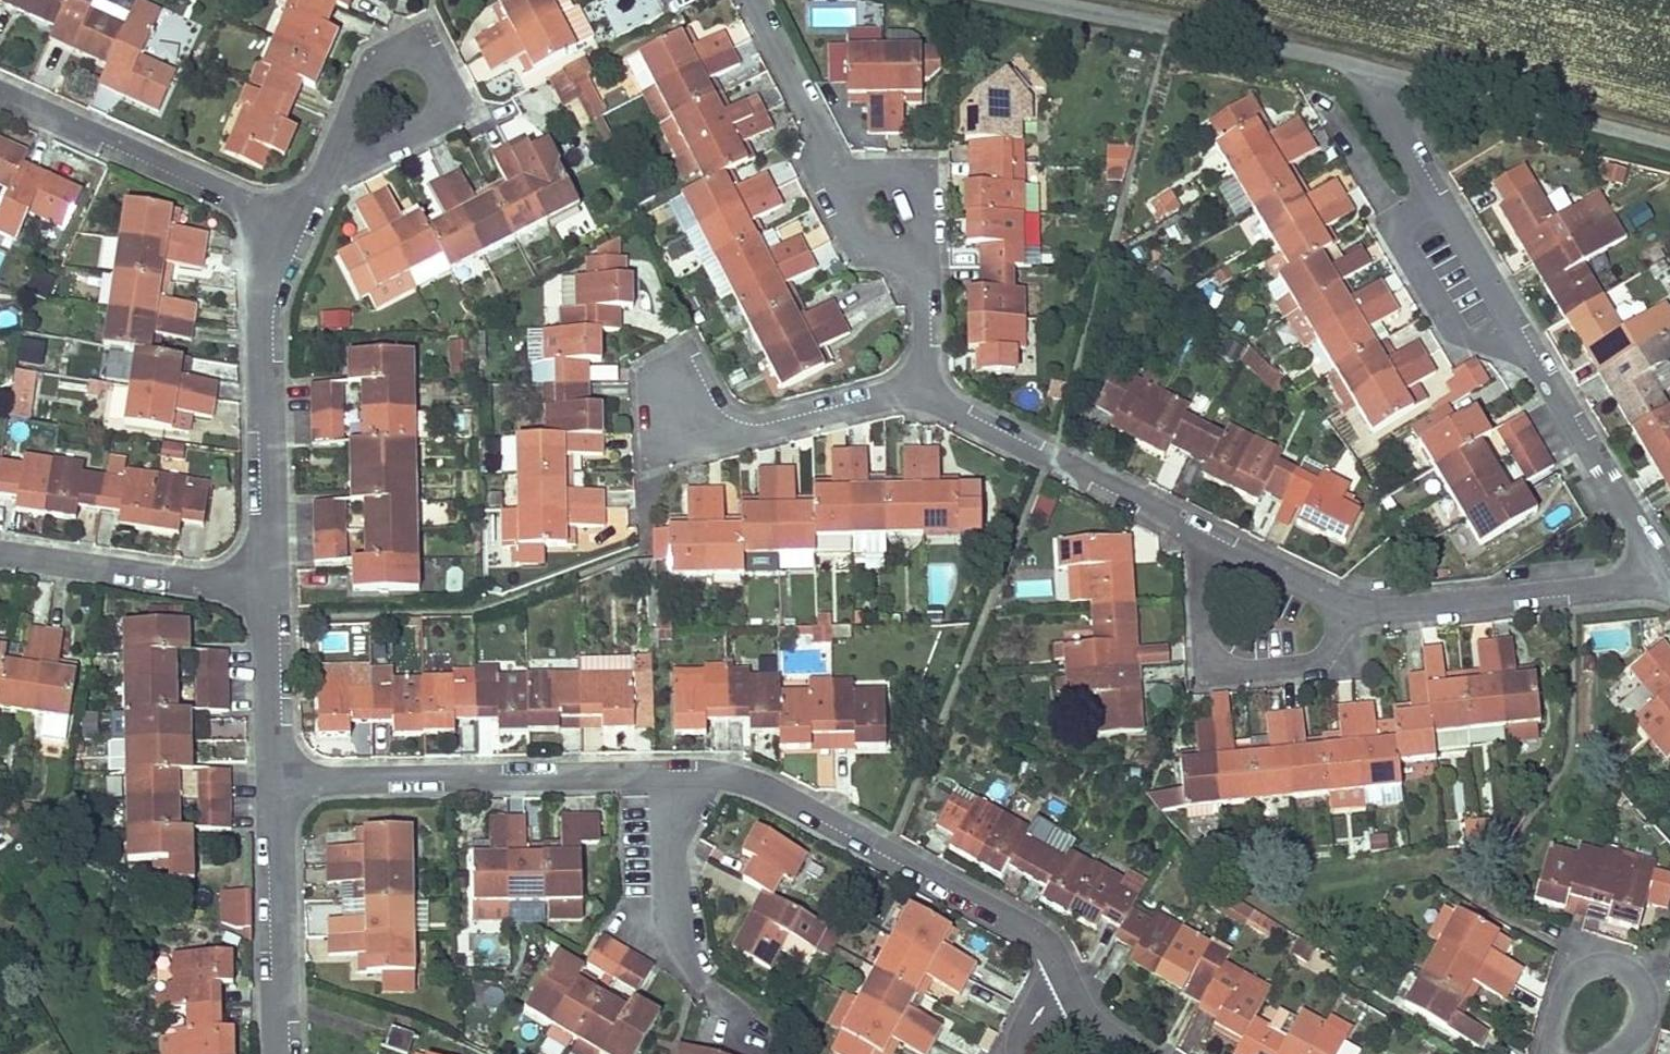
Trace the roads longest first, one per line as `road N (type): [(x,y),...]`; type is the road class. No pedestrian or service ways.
road 1 (residential): [(275,779),(660,771),(759,783),(1019,921),(1046,945),(1063,986)]
road 2 (residential): [(1669,579),(1351,610),(924,389)]
road 3 (residential): [(1669,579),(1359,66)]
road 4 (residential): [(271,591),(266,292),(291,226)]
road 5 (unclassified): [(1359,66),(1032,0)]
road 6 (residential): [(291,226),(0,94)]
road 7 (unclassified): [(1669,143),(1359,66)]
road 8 (residential): [(283,1053),(275,779)]
road 9 (residential): [(0,552),(271,591)]
road 10 (residential): [(671,408),(748,429),(924,389)]
road 11 (residential): [(1608,1053),(1629,1042),(1646,998),(1640,979),(1604,960),(1566,975),(1544,1048)]
road 12 (residential): [(324,177),(431,122),(443,107),(445,89),(423,52),(405,49),(378,61)]
road 13 (residential): [(838,170),(754,0)]
road 14 (residential): [(275,779),(264,619),(271,591)]
road 15 (residential): [(838,170),(917,185),(928,222),(917,269)]
road 16 (residential): [(917,269),(862,241),(838,170)]
road 17 (residential): [(378,61),(324,177)]
road 18 (residential): [(924,389),(927,306),(917,269)]

